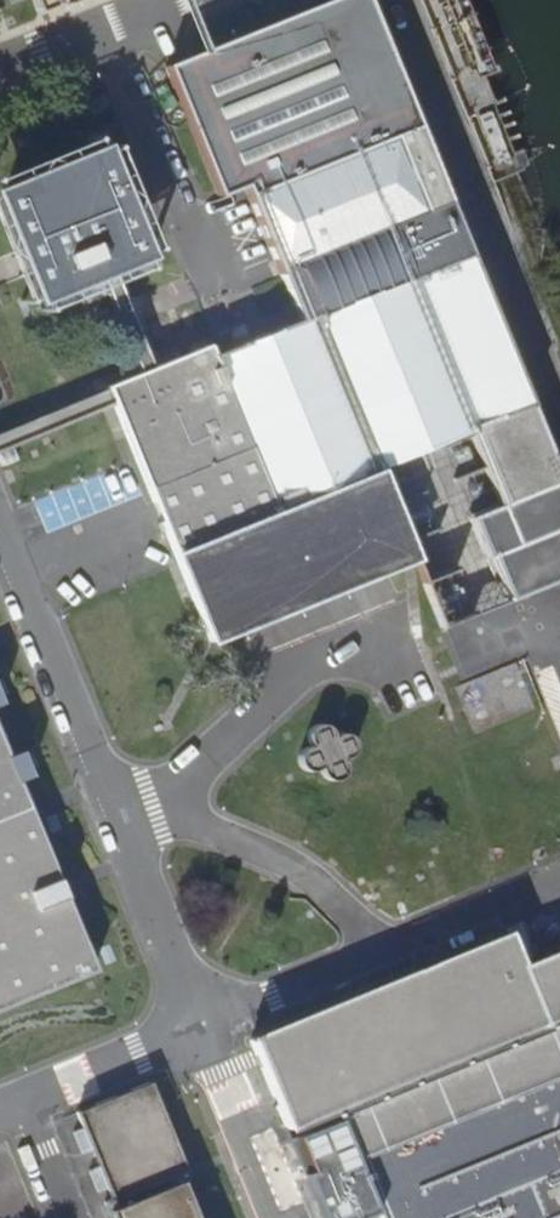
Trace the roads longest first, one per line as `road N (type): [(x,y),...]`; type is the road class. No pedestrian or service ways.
road 1 (residential): [(391,0),(559,416)]

